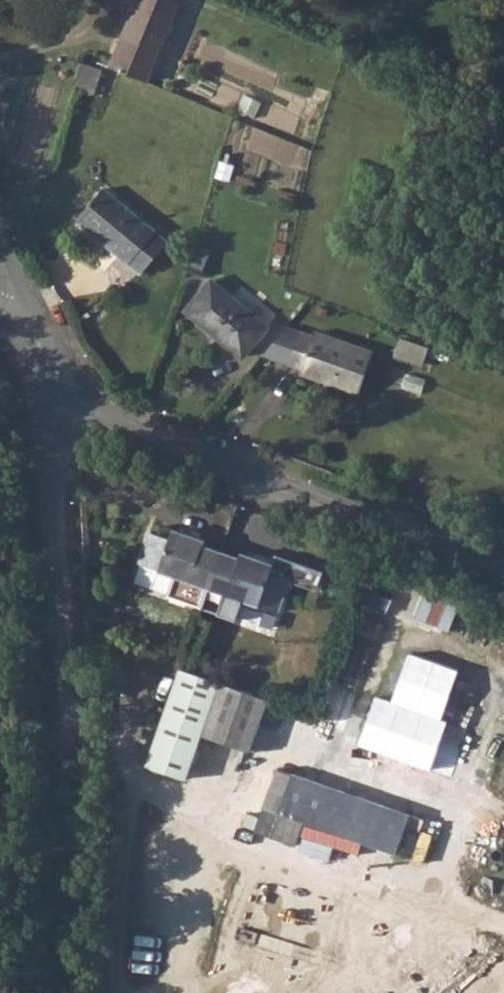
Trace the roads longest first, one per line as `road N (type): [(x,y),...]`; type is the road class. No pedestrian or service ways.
road 1 (residential): [(8,316),(68,388),(107,417),(503,560)]

